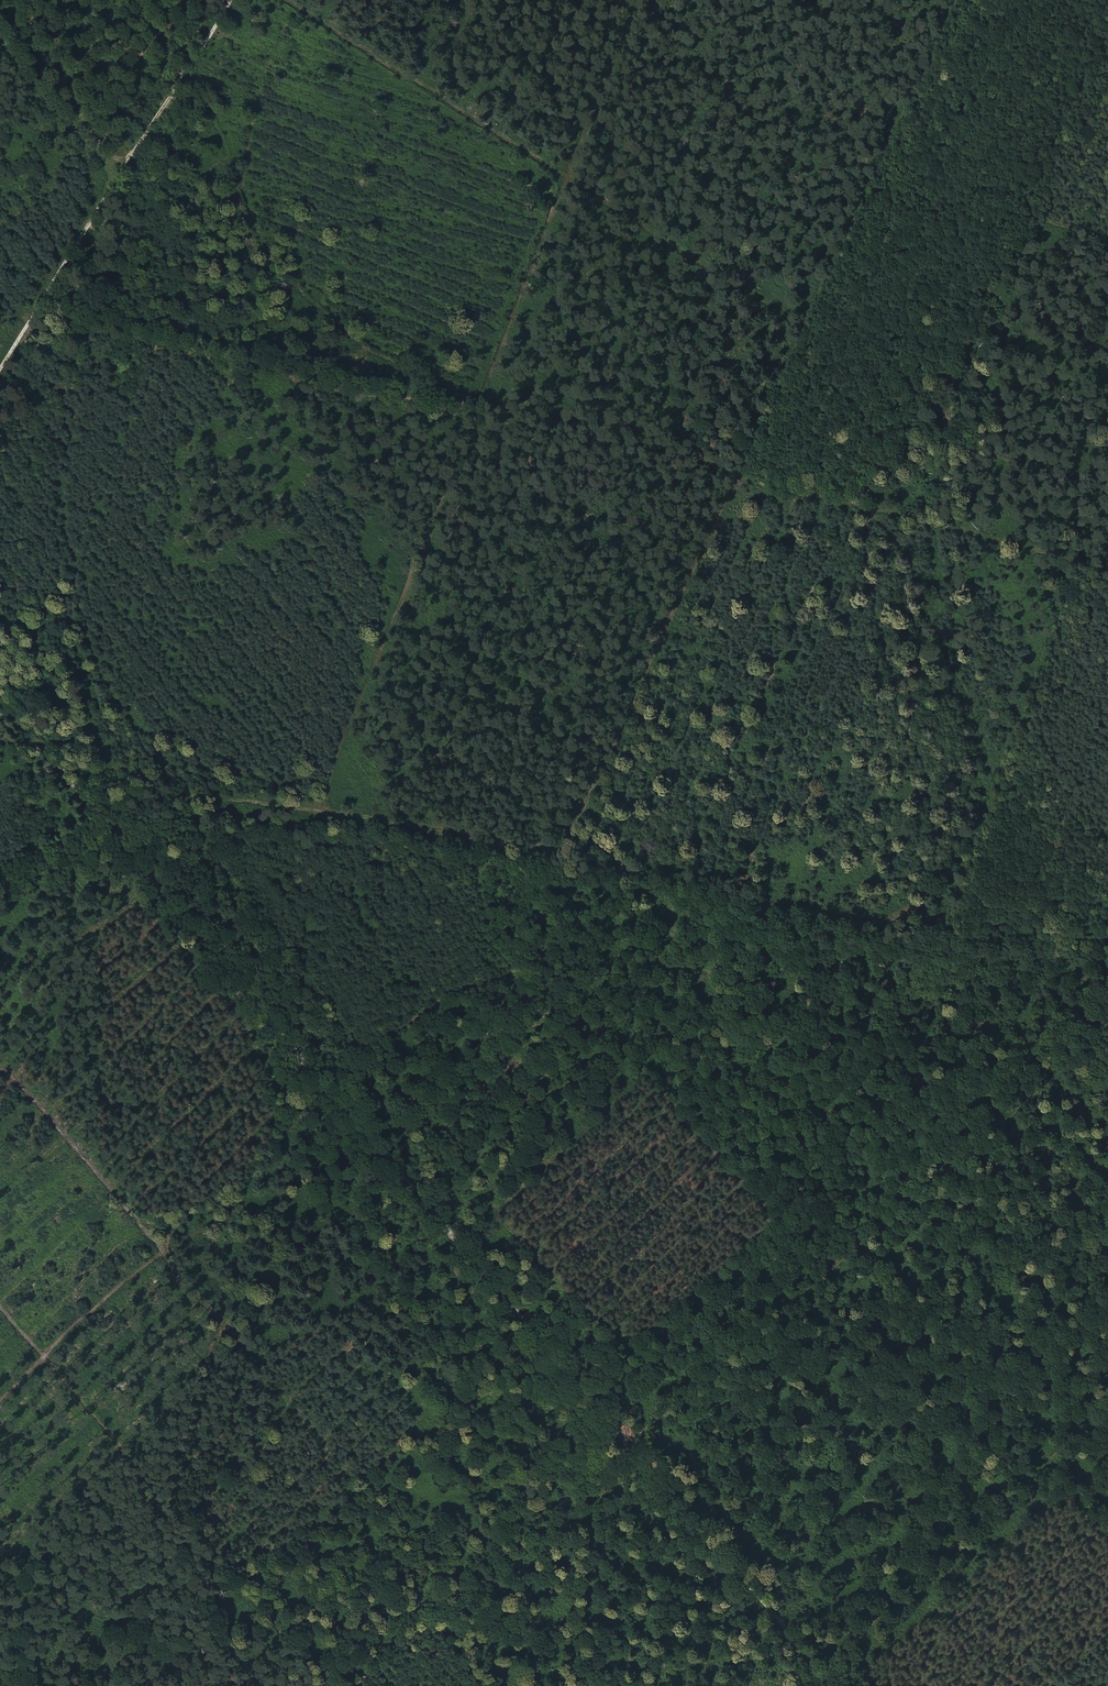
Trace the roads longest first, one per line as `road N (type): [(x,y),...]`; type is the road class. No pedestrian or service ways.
road 1 (track): [(352,1685),(1069,1064),(1099,1011),(1106,971),(1061,914),(908,564),(867,505)]
road 2 (unclassified): [(834,1685),(0,703)]
road 3 (track): [(531,843),(560,837),(584,805),(951,0)]
road 4 (track): [(324,811),(348,726),(417,570),(562,187),(646,0)]
road 5 (track): [(879,923),(531,843),(324,811),(187,794),(82,800)]
road 6 (track): [(879,923),(928,901),(960,863),(1017,731),(1072,559),(741,472)]
road 7 (track): [(230,0),(0,370)]

